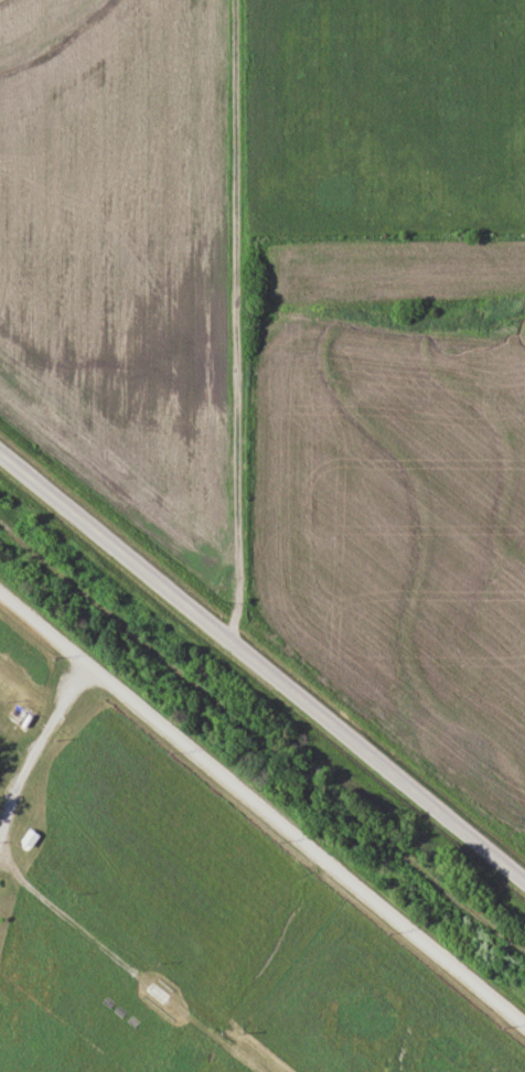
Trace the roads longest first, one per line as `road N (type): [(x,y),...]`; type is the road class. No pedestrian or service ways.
road 1 (residential): [(0,594),(524,1024)]
road 2 (residential): [(524,881),(0,454)]
road 3 (residential): [(226,636),(236,547),(231,0)]

